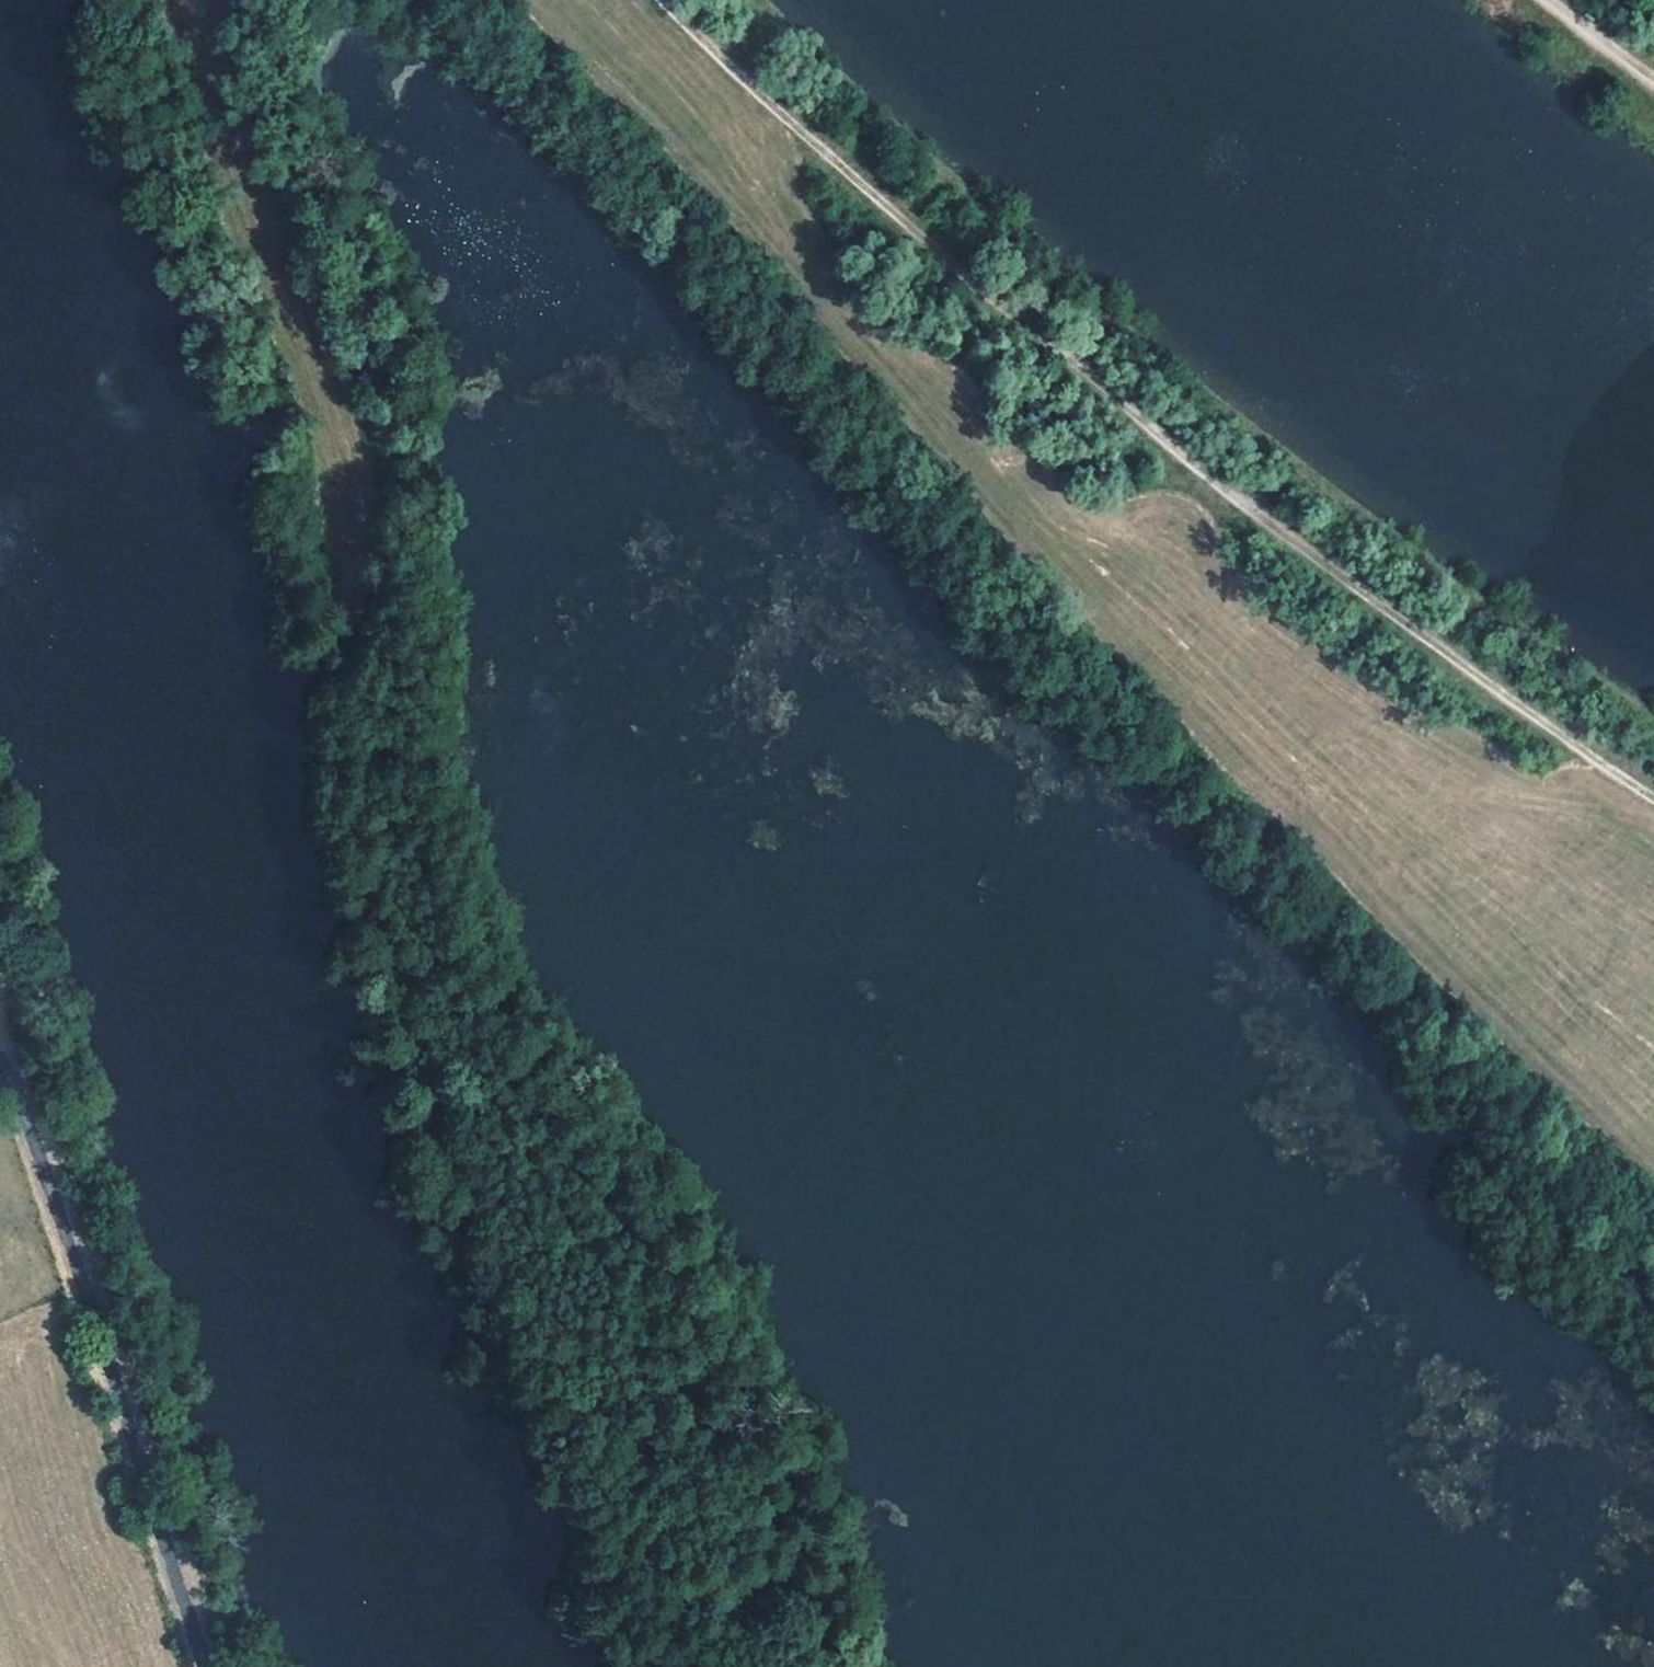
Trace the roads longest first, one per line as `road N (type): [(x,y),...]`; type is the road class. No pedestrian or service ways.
road 1 (track): [(1653,795),(1336,574),(1188,458),(837,165),(668,0)]
road 2 (track): [(1653,78),(1546,0)]

